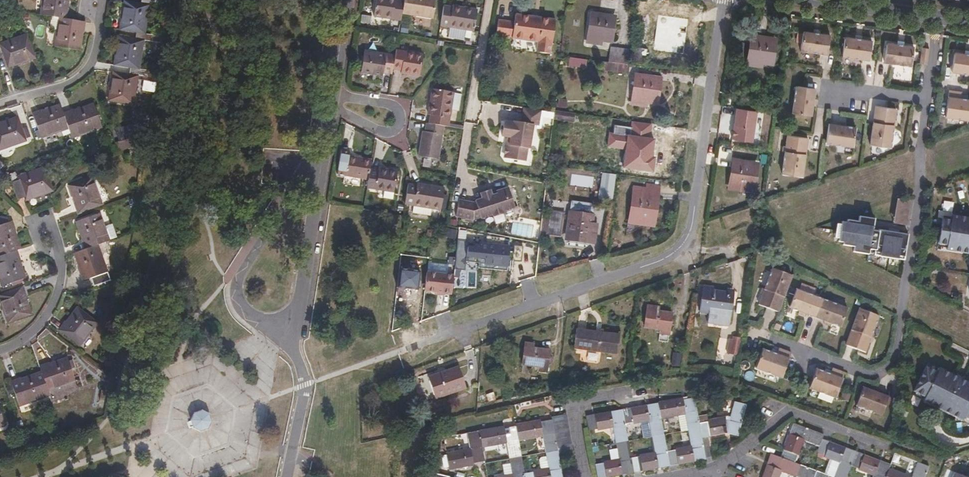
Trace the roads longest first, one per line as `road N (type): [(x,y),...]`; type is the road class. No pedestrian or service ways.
road 1 (residential): [(724,0),(685,243),(658,261),(421,344)]
road 2 (residential): [(928,99),(893,361),(878,374),(863,373),(772,337)]
road 3 (unclassified): [(327,156),(305,167),(238,278),(248,315),(291,340)]
road 4 (residential): [(716,469),(789,411),(887,446)]
road 5 (residential): [(291,340),(327,156)]
road 6 (residential): [(337,107),(388,133),(400,126),(401,112),(391,101),(339,91)]
road 7 (residential): [(291,340),(304,385),(285,476)]
road 8 (unclassified): [(803,0),(940,18)]
road 9 (residential): [(587,476),(574,402),(628,392)]

